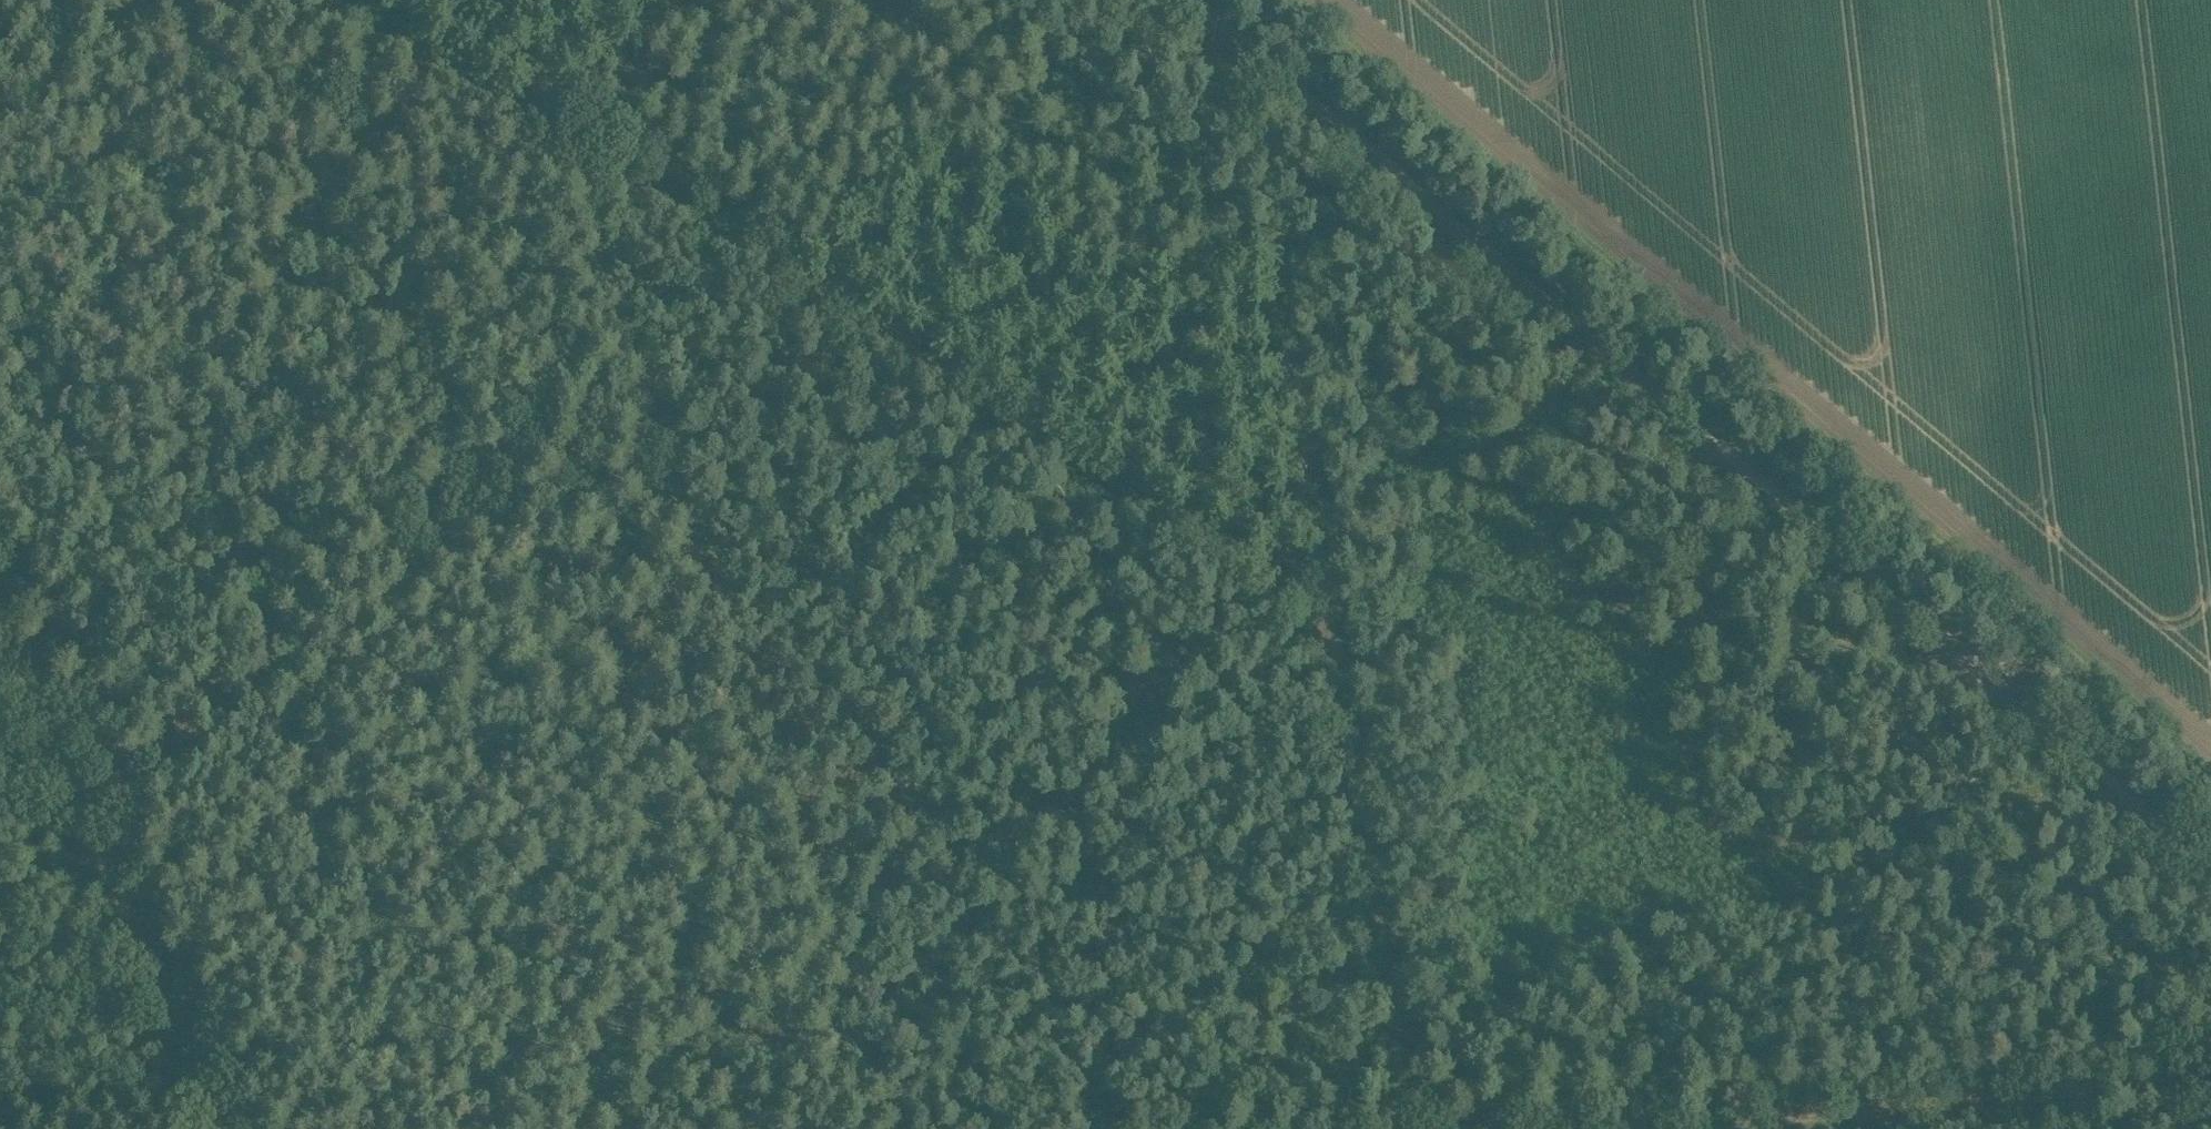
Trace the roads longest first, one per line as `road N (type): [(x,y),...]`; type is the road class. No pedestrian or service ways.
road 1 (track): [(2210,872),(1198,0)]
road 2 (track): [(890,1128),(561,145)]
road 3 (track): [(1304,598),(616,171),(561,145)]
road 4 (track): [(1304,598),(1343,637),(1425,1128)]
road 5 (track): [(0,686),(189,1128)]
road 6 (track): [(1610,1128),(1976,1100)]
road 7 (track): [(561,145),(329,0)]
road 8 (track): [(1976,1100),(2210,1067)]

